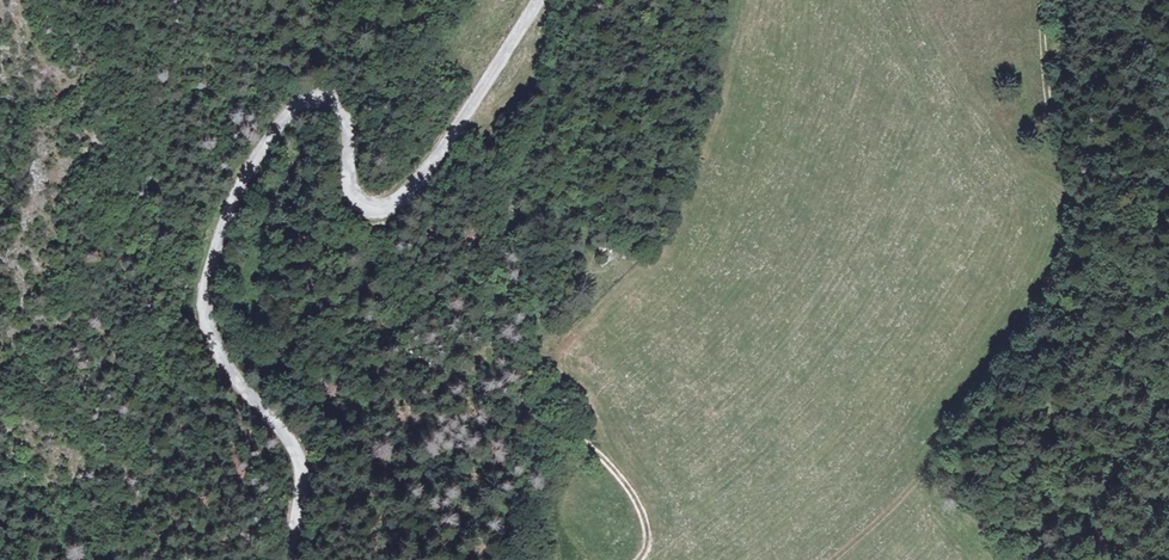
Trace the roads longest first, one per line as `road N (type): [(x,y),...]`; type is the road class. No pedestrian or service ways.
road 1 (unclassified): [(537,0),(441,154),(405,196),(376,210),(354,202),(338,110),(320,100),(287,115),(222,235),(211,267),(213,335),(224,365),(298,462),(289,559)]
road 2 (track): [(558,0),(546,100),(514,201),(481,260),(414,283),(391,304),(387,320),(404,347),(597,453),(640,509),(648,541),(640,559)]
road 3 (track): [(834,559),(931,463),(1066,236),(1069,188)]
road 4 (track): [(1044,0),(1048,90),(1069,188)]

